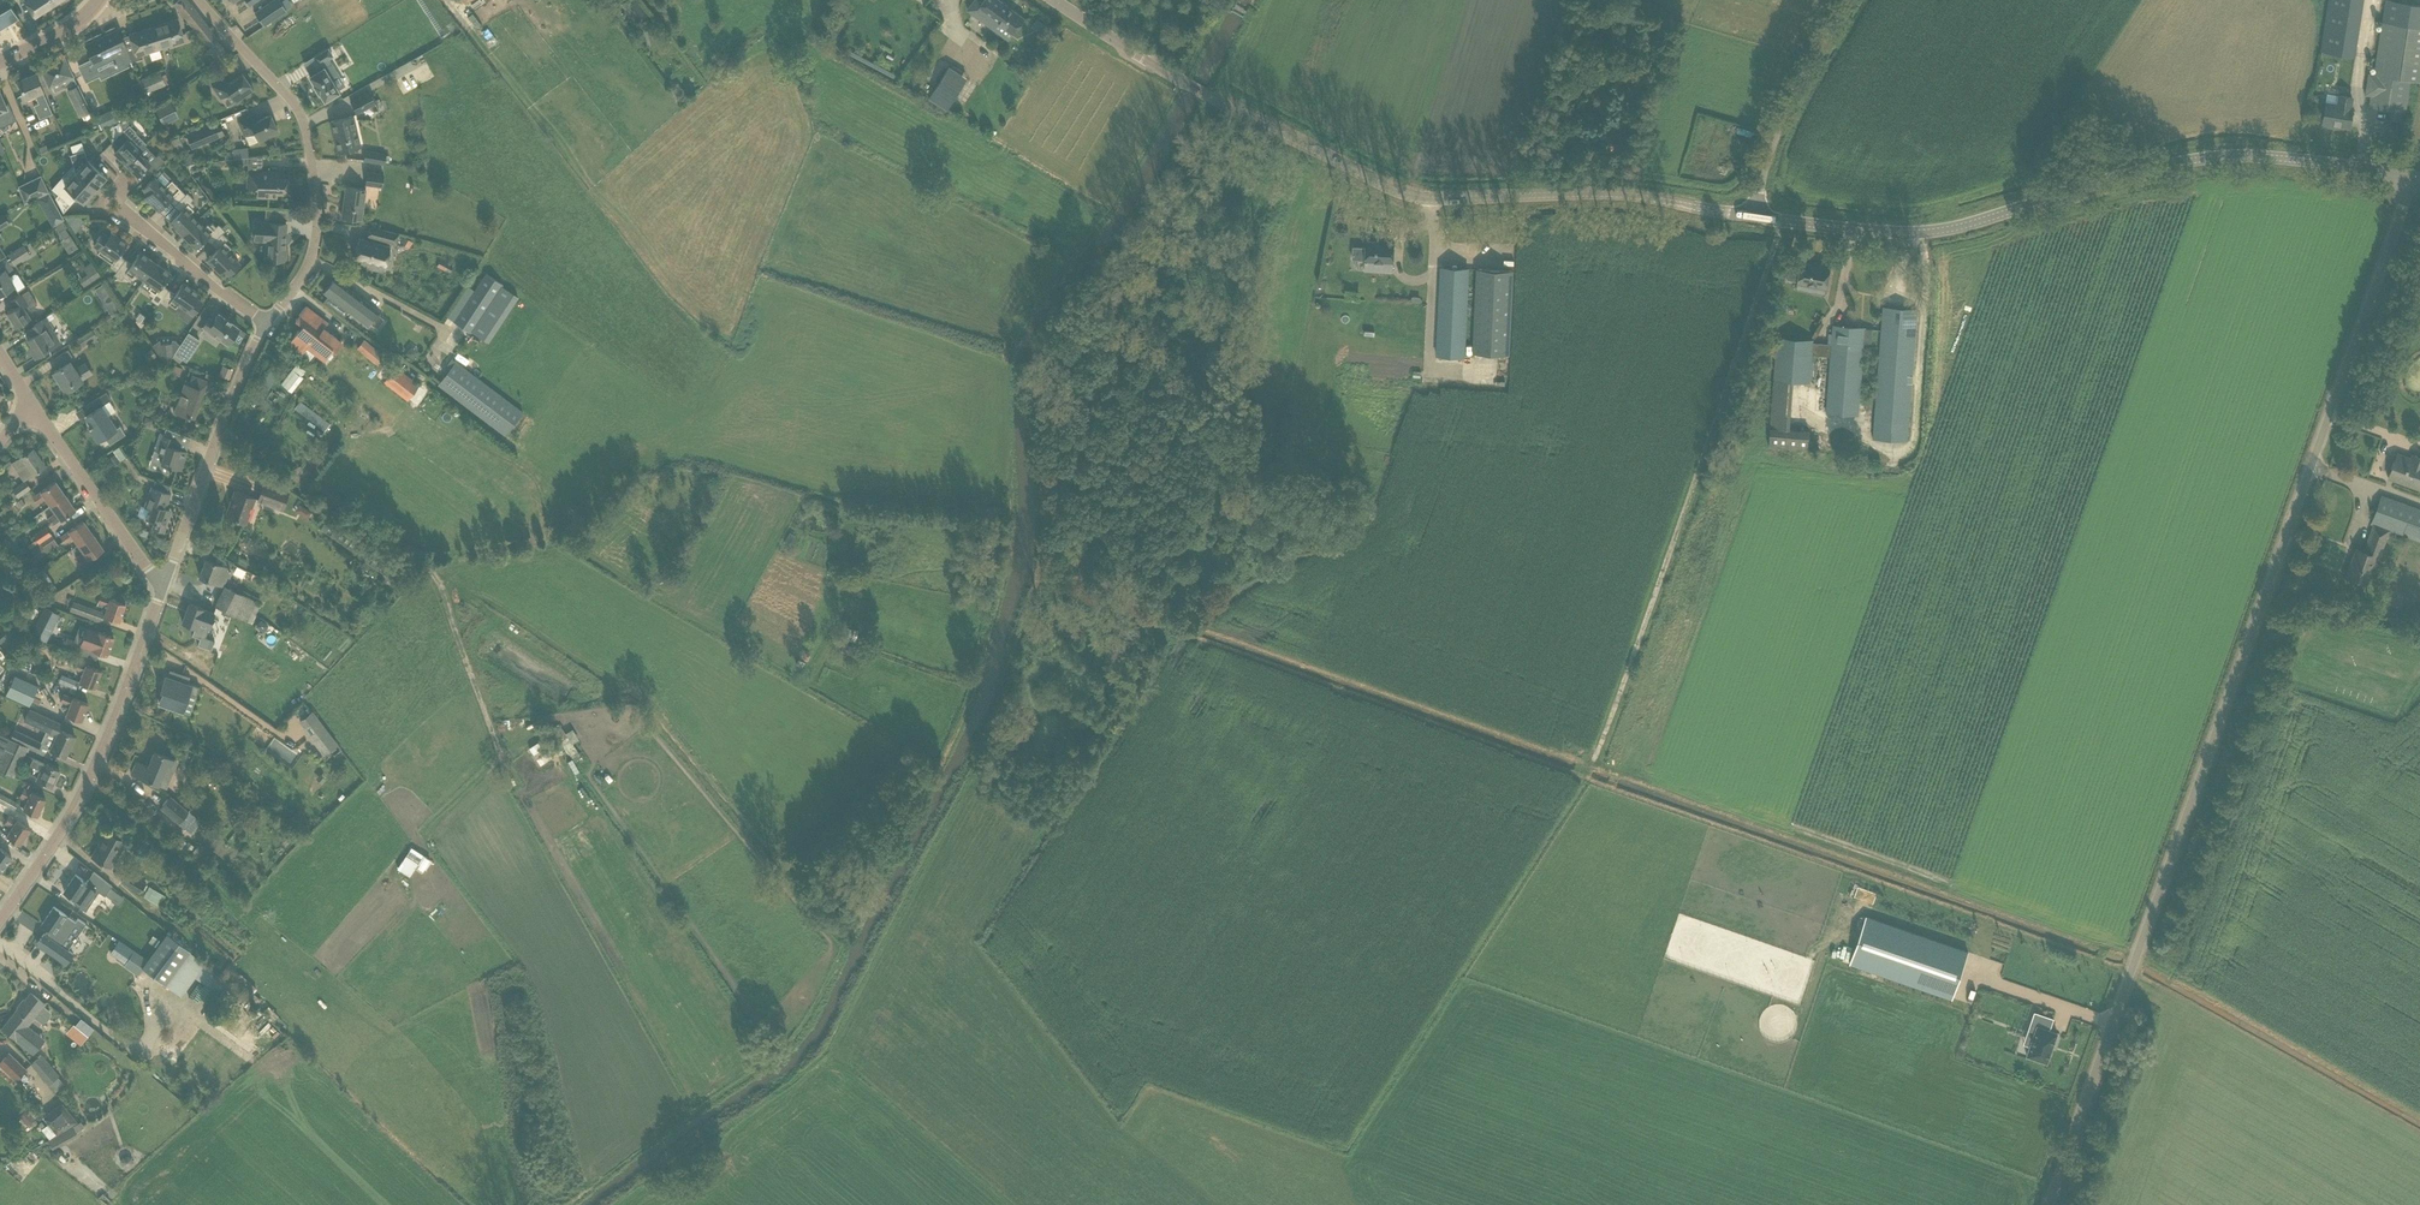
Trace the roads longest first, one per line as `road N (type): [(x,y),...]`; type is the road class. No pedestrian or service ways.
road 1 (unclassified): [(2042,1204),(2409,185)]
road 2 (tertiary): [(1752,218),(1619,200),(1447,206),(1385,195),(1055,0)]
road 3 (tertiary): [(1752,218),(1928,234),(2073,190),(2223,158),(2409,185)]
road 4 (residential): [(265,324),(305,272),(317,233),(305,124),(199,0)]
road 5 (residential): [(0,916),(53,842),(107,740),(163,586)]
road 6 (residential): [(163,586),(265,324)]
road 7 (residential): [(110,168),(128,186),(111,205),(265,324)]
road 8 (unclassified): [(1752,218),(1775,126),(1846,0)]
road 9 (residential): [(163,586),(31,407)]

